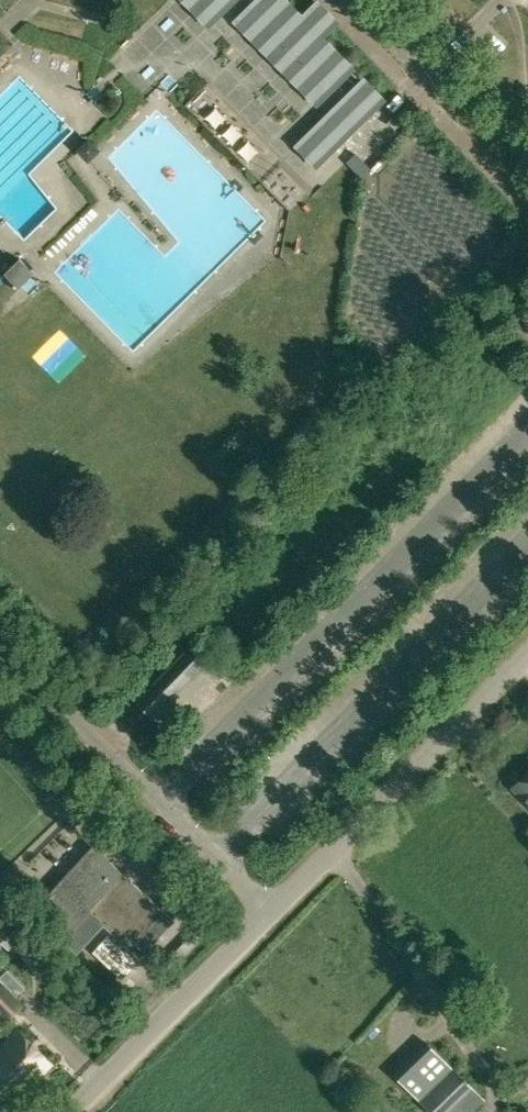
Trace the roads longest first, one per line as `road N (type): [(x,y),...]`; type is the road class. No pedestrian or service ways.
road 1 (unclassified): [(272,909),(0,641)]
road 2 (unclassified): [(272,909),(527,656)]
road 3 (unclassified): [(66,1111),(272,909)]

